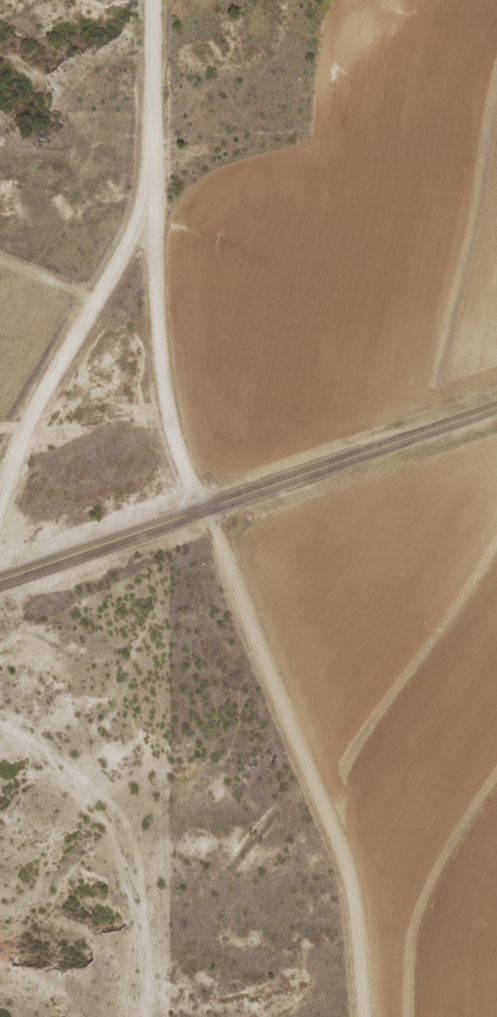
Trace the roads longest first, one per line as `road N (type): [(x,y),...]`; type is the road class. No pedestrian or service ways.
road 1 (residential): [(333,1016),(304,800),(115,261),(116,205)]
road 2 (residential): [(0,507),(116,205),(118,0)]
road 3 (secondary): [(0,582),(496,411)]

